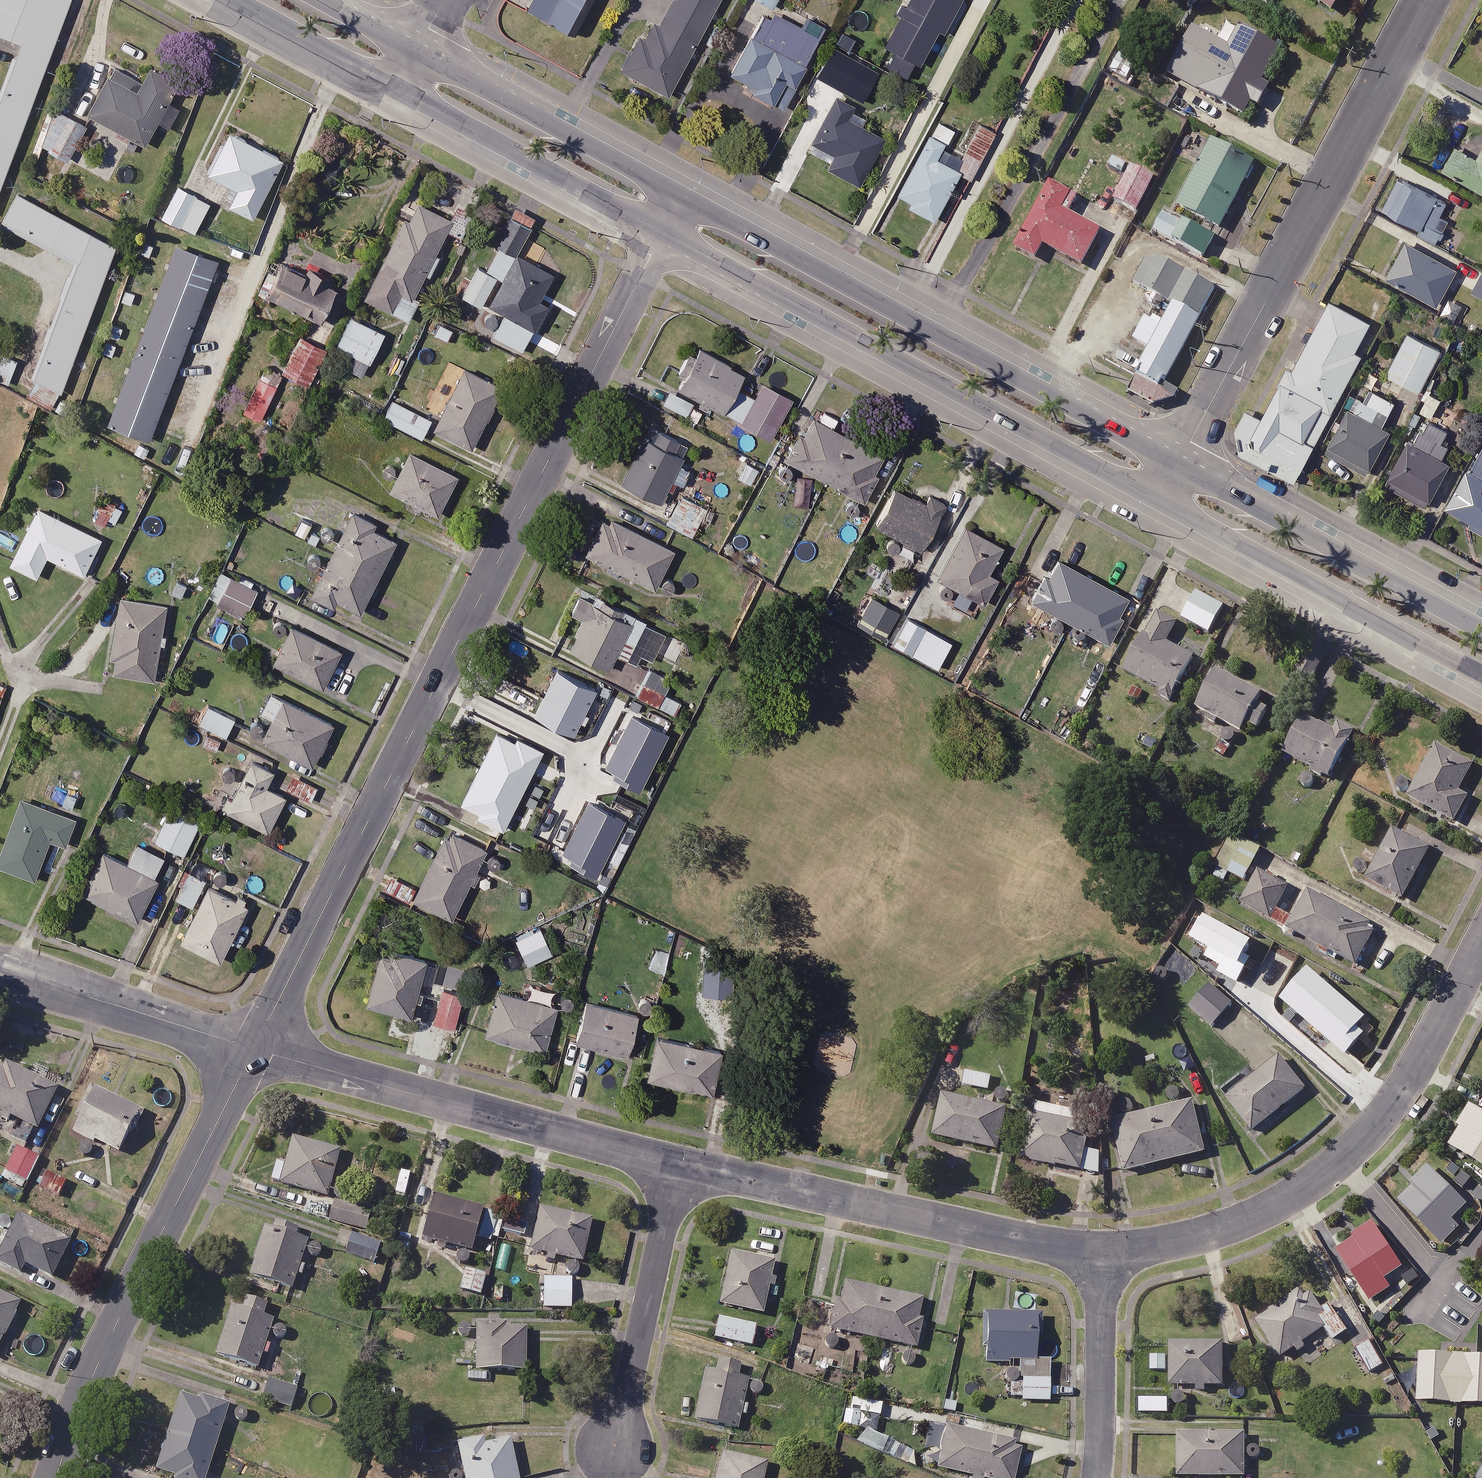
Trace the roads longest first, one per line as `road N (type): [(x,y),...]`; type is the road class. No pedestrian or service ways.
road 1 (residential): [(662,233),(253,1049)]
road 2 (secondary): [(681,195),(1176,466)]
road 3 (secondary): [(1159,497),(662,233)]
road 4 (residential): [(1176,466),(1426,0)]
road 5 (residential): [(1100,1253),(1145,1250),(1252,1220),(1350,1153),(1393,1105),(1481,945)]
road 6 (residential): [(253,1049),(116,1327),(56,1477)]
road 7 (residential): [(253,1049),(678,1162)]
road 8 (residential): [(678,1162),(1100,1253)]
road 9 (secondary): [(1481,675),(1159,497)]
road 10 (secondary): [(1176,466),(1481,630)]
road 11 (secondary): [(662,233),(398,87)]
road 12 (secondary): [(417,52),(681,195)]
road 13 (residential): [(615,1446),(678,1162)]
road 14 (residential): [(0,969),(253,1049)]
road 15 (residential): [(1098,1477),(1100,1253)]
road 16 (secondary): [(398,87),(237,0)]

